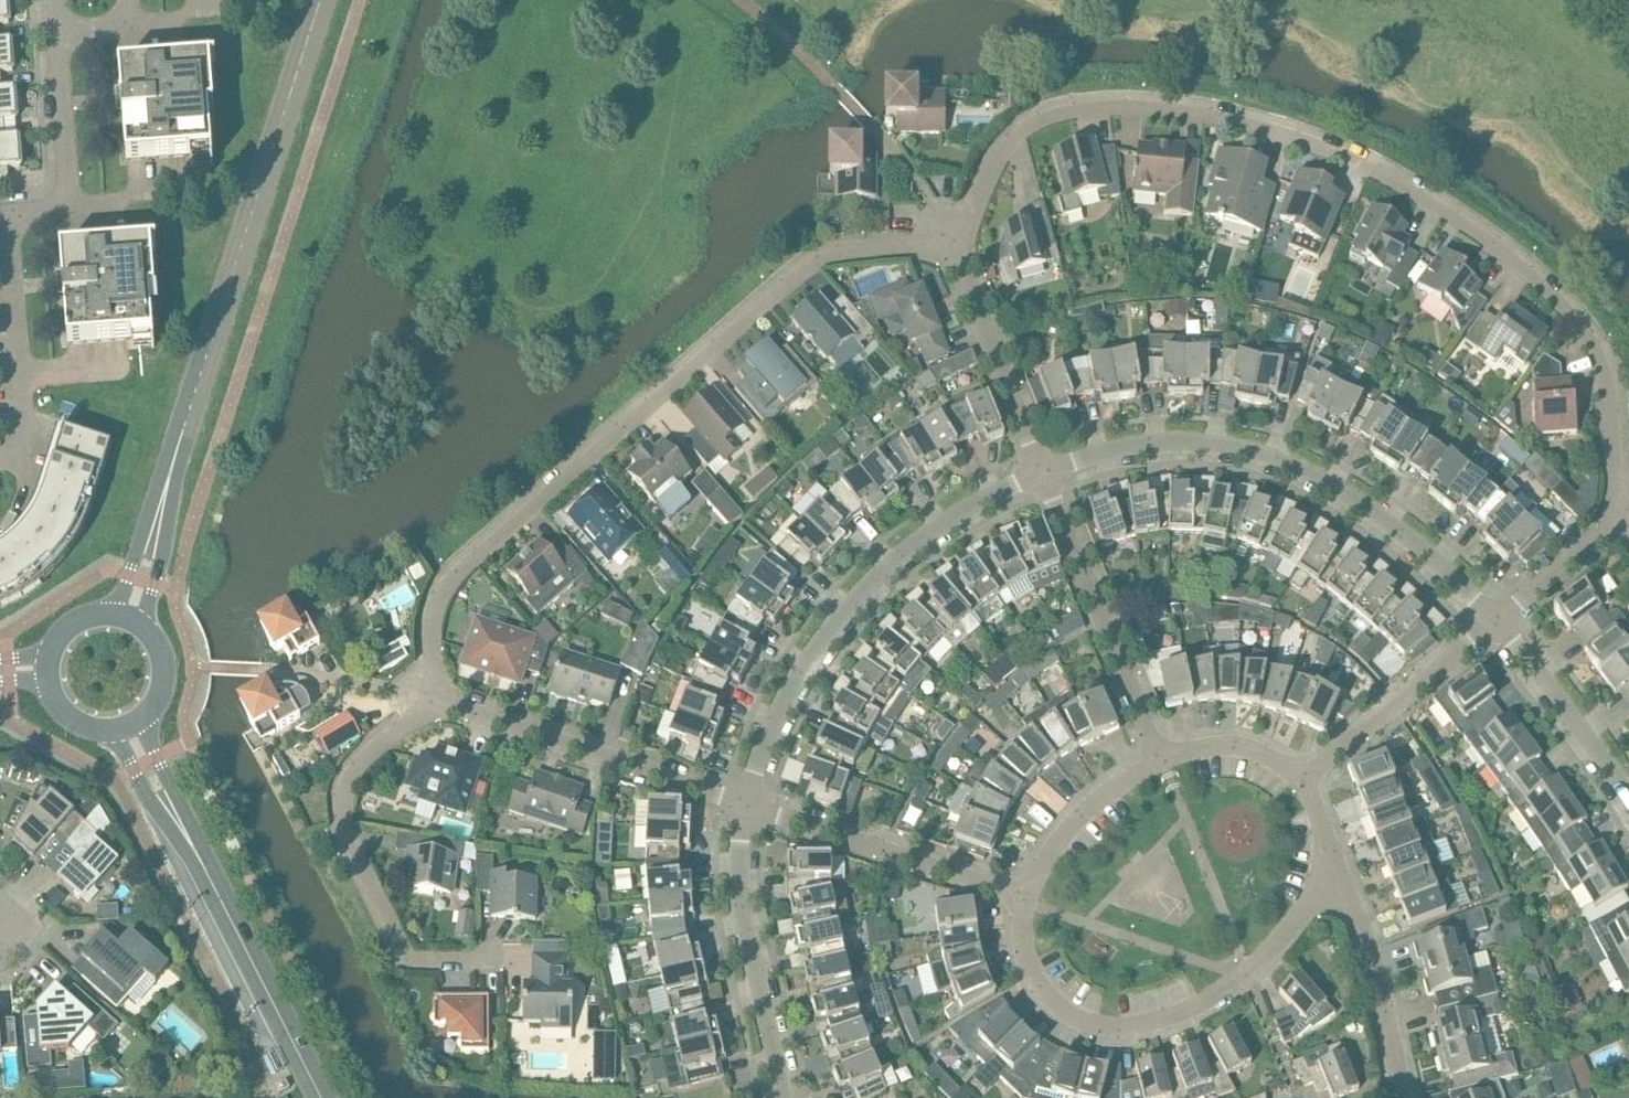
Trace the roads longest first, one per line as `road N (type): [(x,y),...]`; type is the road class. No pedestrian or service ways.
road 1 (residential): [(1628,506),(1618,486),(1601,363),(1583,328),(1524,268),(1450,214),(1352,159),(1250,121),(1098,107),(1054,114),(1017,132),(988,169),(968,219),(938,237)]
road 2 (residential): [(427,695),(438,600),(457,572),(806,269),(843,253),(938,237)]
road 3 (residential): [(1492,619),(1411,537),(1305,467),(1184,440),(1042,470)]
road 4 (unclassified): [(173,464),(321,0)]
road 5 (residential): [(1023,896),(1021,943),(1033,979),(1059,1010),(1123,1027),(1198,1007),(1248,974),(1318,886),(1326,852)]
road 6 (residential): [(1042,470),(965,510),(897,560),(844,615),(799,675),(745,802)]
road 7 (residential): [(492,958),(431,964),(401,950),(344,828),(352,777),(427,695)]
road 8 (residential): [(745,802),(427,695)]
road 9 (residential): [(1161,760),(1042,470)]
road 10 (residential): [(745,802),(740,886),(787,1097)]
road 11 (residential): [(1023,896),(745,802)]
road 12 (residential): [(0,456),(25,454),(9,217)]
road 13 (residential): [(1409,1097),(1366,937),(1326,852)]
road 14 (unclassified): [(320,1097),(206,867)]
road 15 (residential): [(1042,470),(938,237)]
road 16 (residential): [(1304,779),(1492,619)]
road 17 (residential): [(9,217),(71,211),(57,30)]
road 18 (residential): [(1628,797),(1492,619)]
road 19 (residential): [(1161,760),(1081,816),(1023,896)]
road 20 (residential): [(1492,619),(1628,506)]
road 21 (unclassified): [(151,633),(173,464)]
road 22 (unclassified): [(109,735),(123,745),(186,851),(206,867)]
road 23 (unclassified): [(173,464),(155,492),(130,576),(106,614)]
road 24 (residential): [(427,695),(264,669)]
road 25 (unclassified): [(206,867),(150,717)]
road 26 (residential): [(1304,779),(1271,757),(1235,749),(1161,760)]
road 27 (residential): [(938,237),(918,183),(872,130)]

